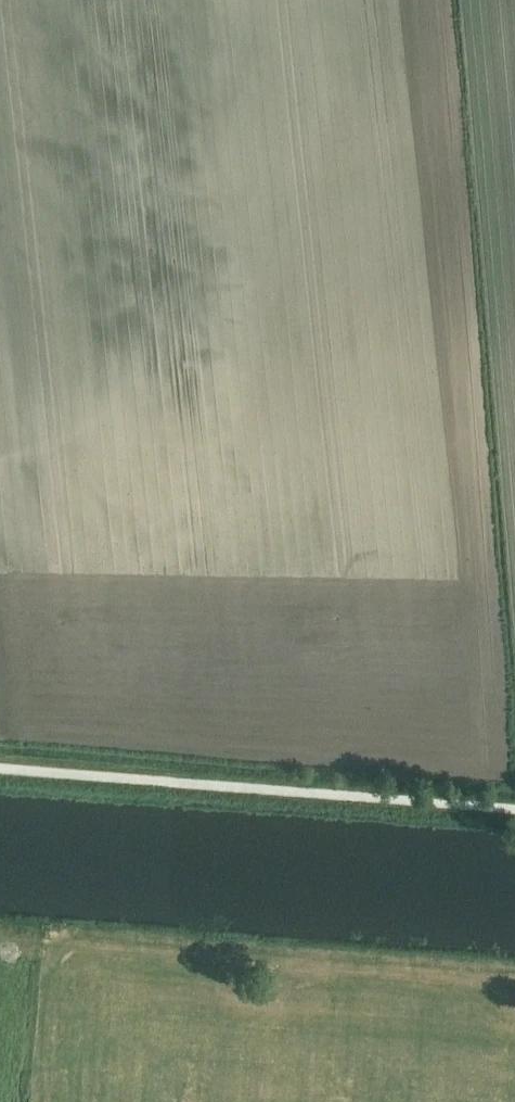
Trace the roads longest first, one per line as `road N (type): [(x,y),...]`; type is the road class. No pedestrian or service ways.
road 1 (track): [(0,935),(514,976)]

